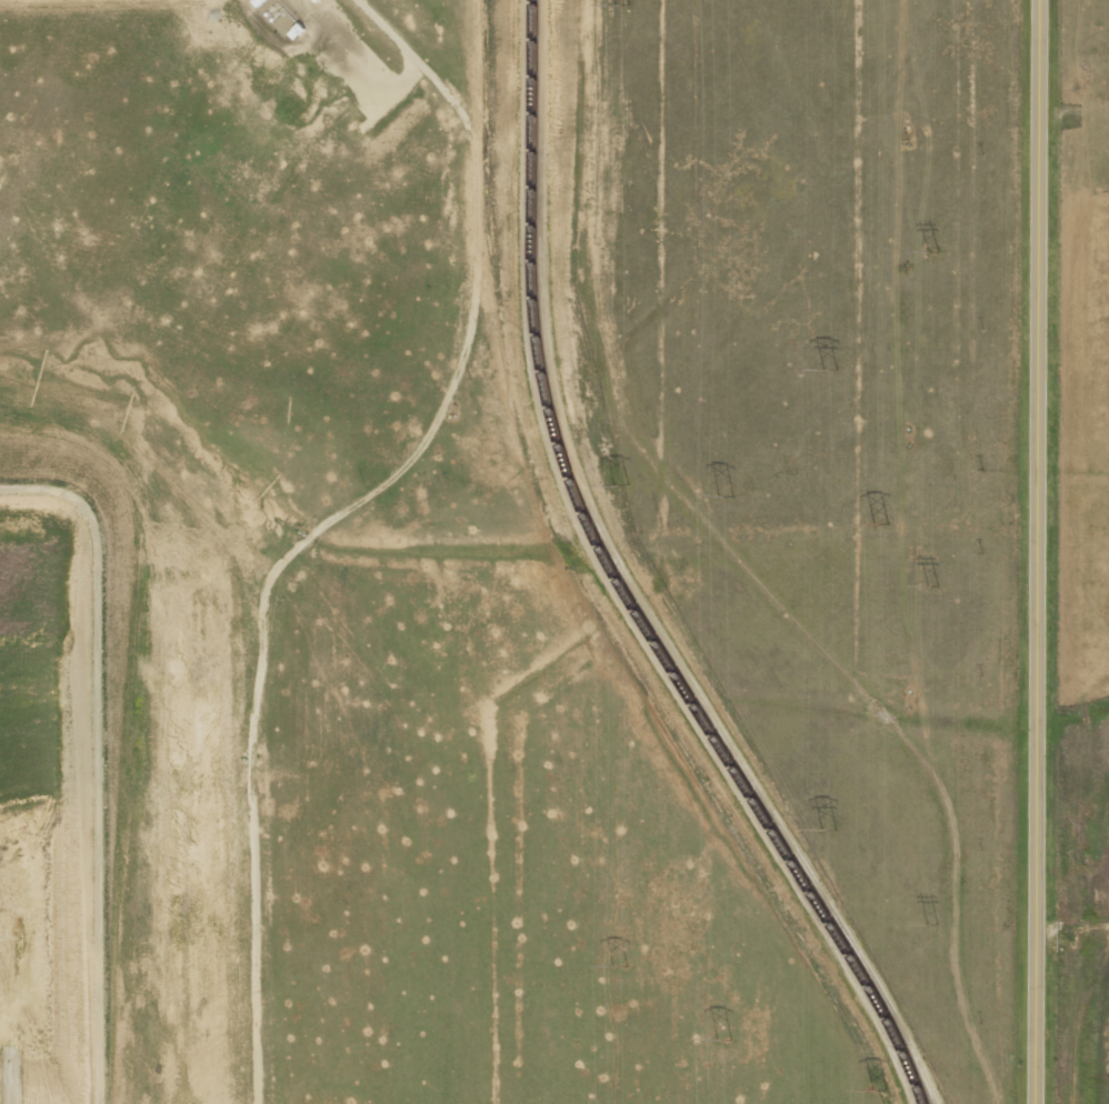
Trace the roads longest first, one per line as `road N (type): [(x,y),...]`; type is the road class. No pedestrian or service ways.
road 1 (residential): [(1030,1103),(1033,0)]

